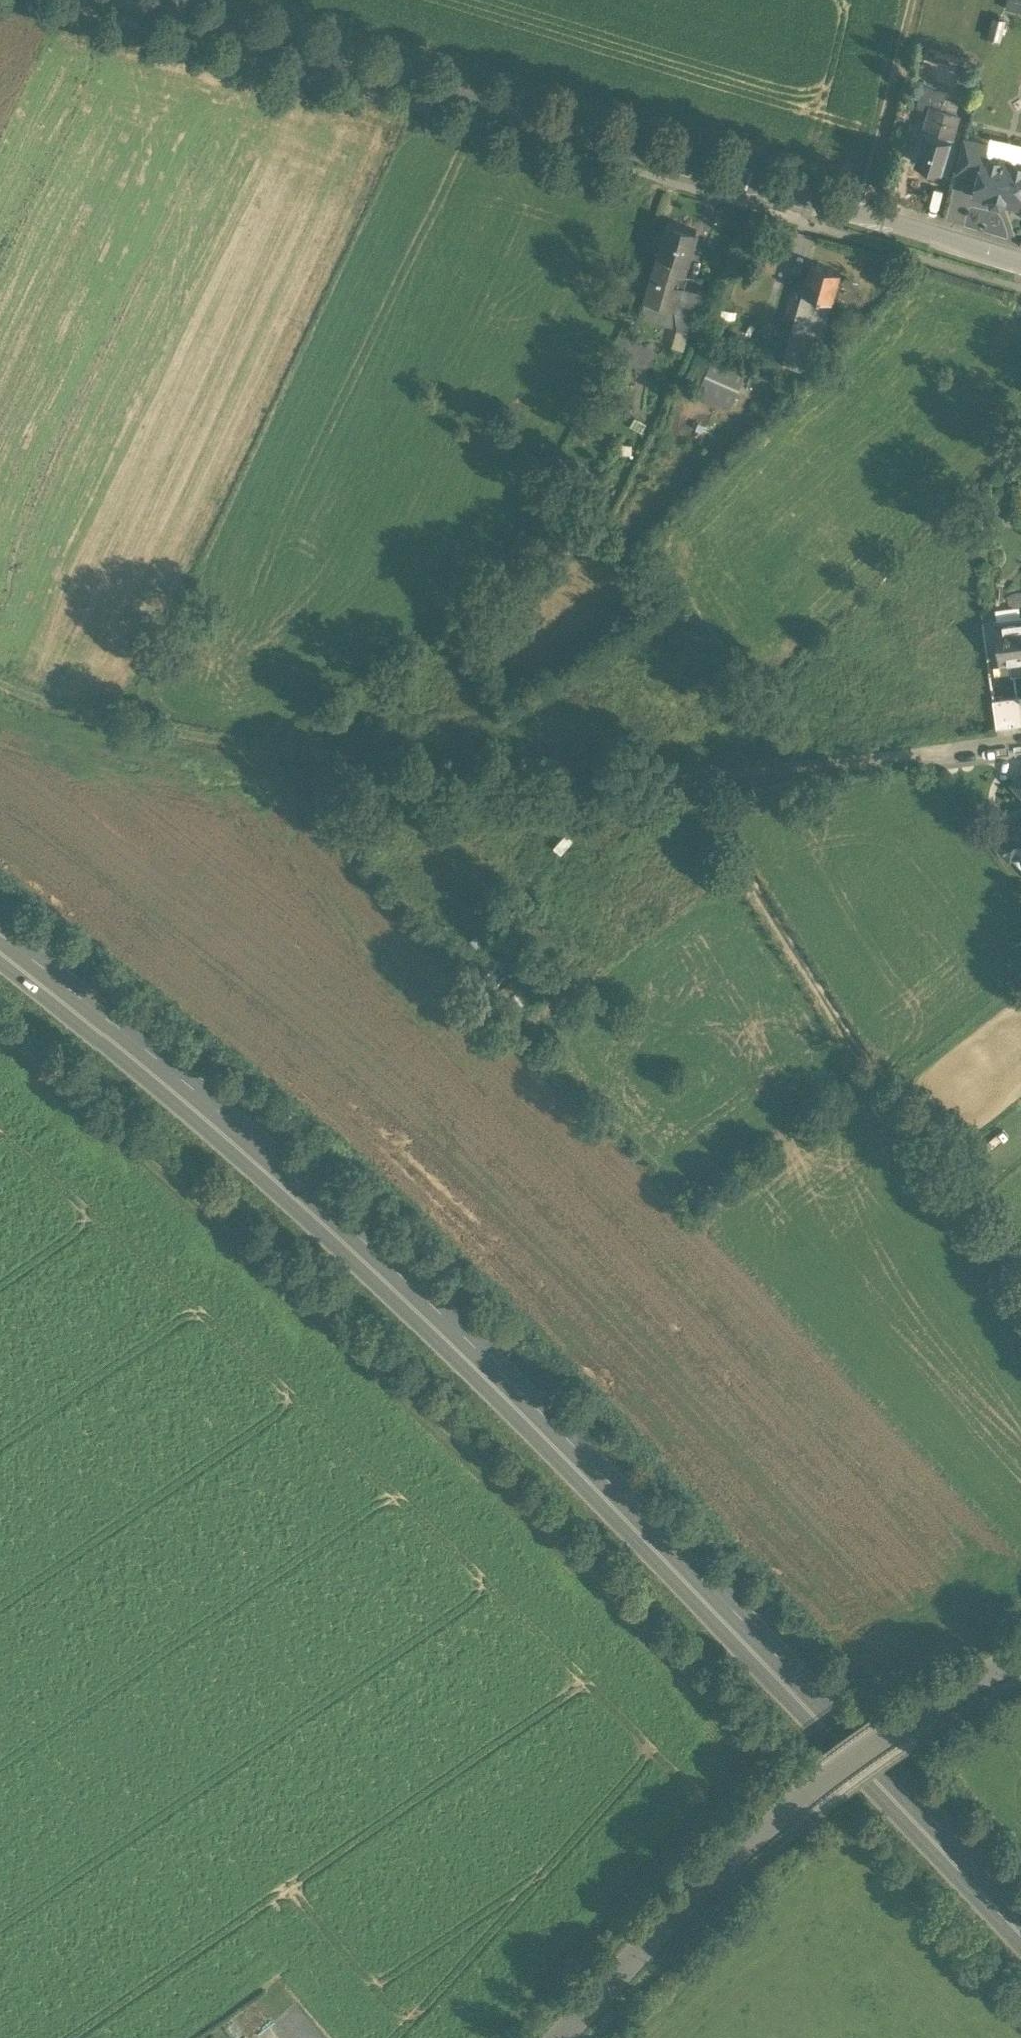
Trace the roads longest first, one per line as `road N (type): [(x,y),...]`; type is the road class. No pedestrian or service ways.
road 1 (track): [(0,1044),(426,1427),(752,1748),(489,2037)]
road 2 (primary): [(1020,1923),(348,1234),(0,941)]
road 3 (tertiary): [(110,0),(1020,264)]
road 4 (track): [(691,779),(504,781),(351,769),(98,723),(0,683)]
road 5 (track): [(1020,1303),(923,1160),(691,779)]
road 6 (residential): [(555,2037),(644,1938),(793,1794)]
road 7 (residential): [(1020,1655),(898,1722),(793,1794)]
road 8 (track): [(691,779),(936,755)]
road 9 (track): [(913,0),(861,219)]

